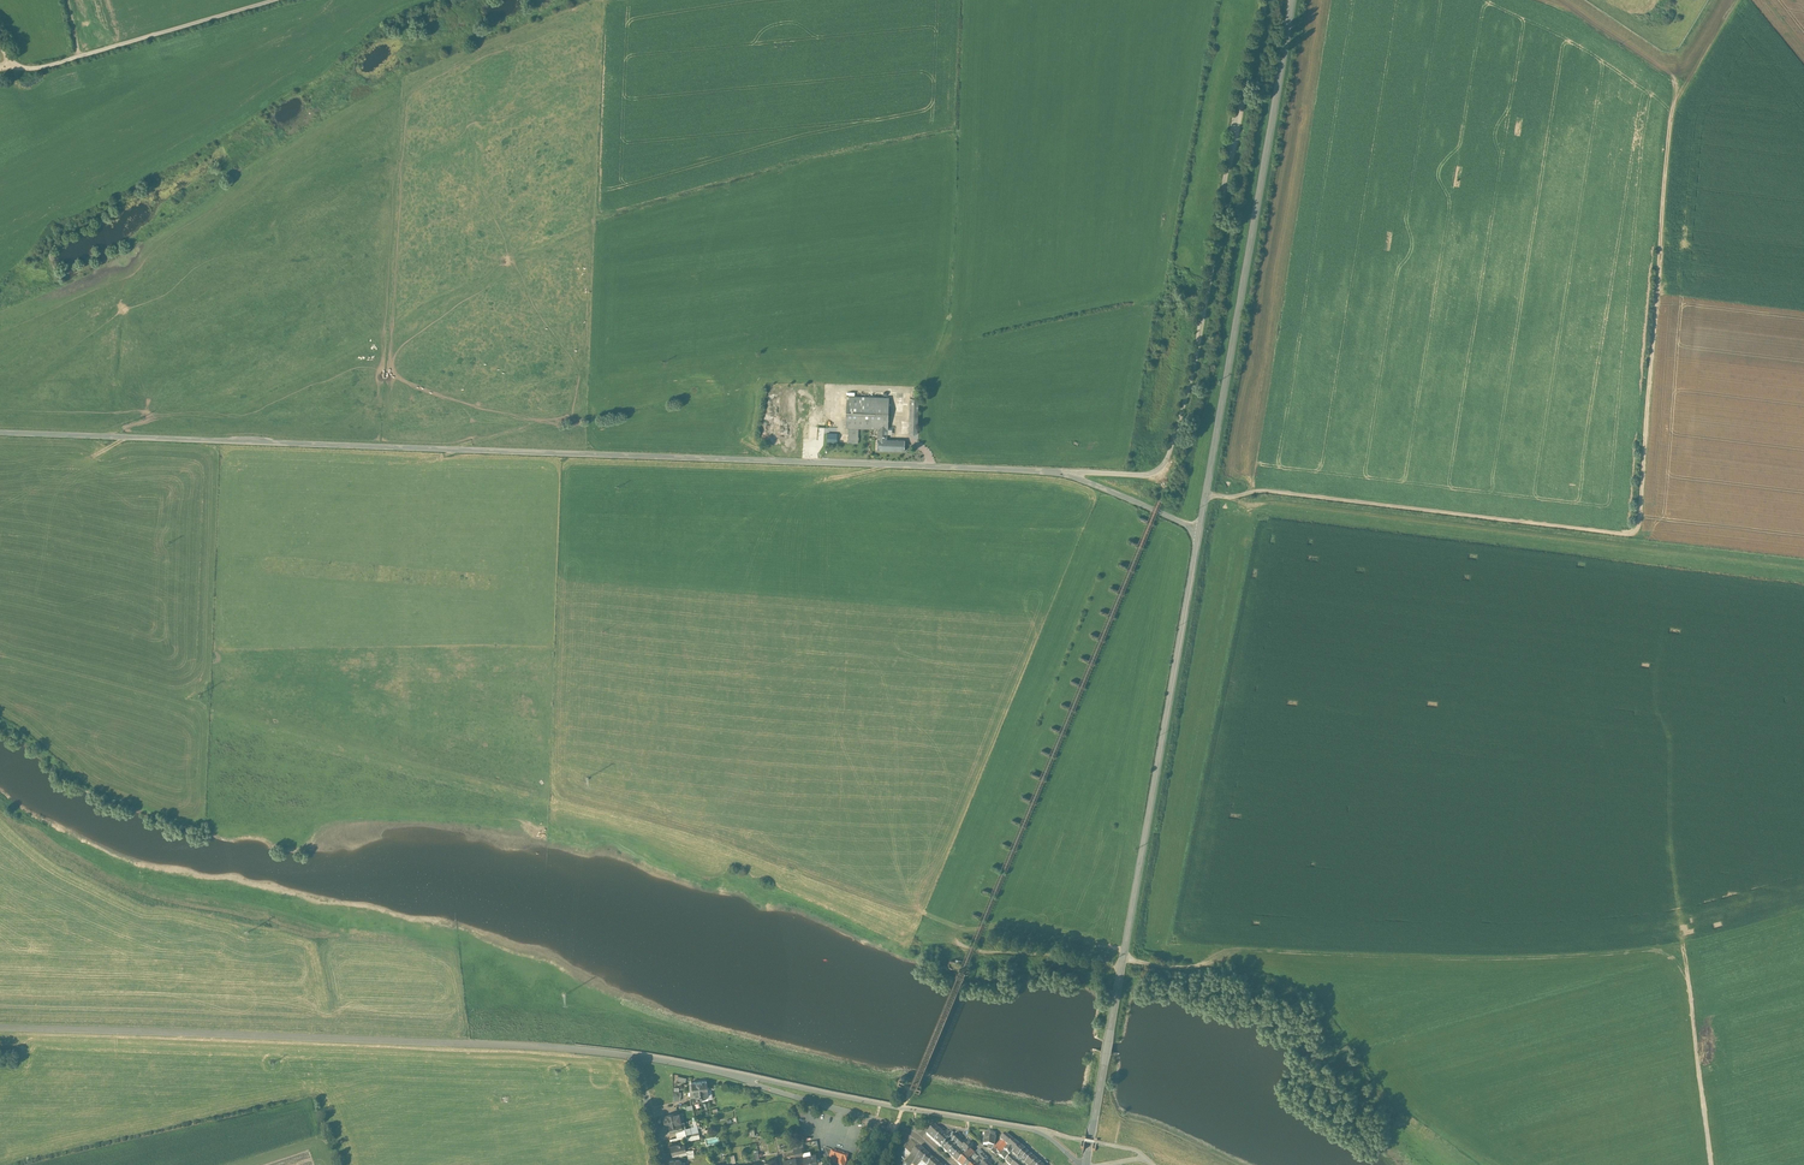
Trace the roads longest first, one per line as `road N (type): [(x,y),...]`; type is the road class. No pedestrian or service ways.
road 1 (unclassified): [(0,431),(1066,475)]
road 2 (tertiary): [(1199,533),(1087,1164)]
road 3 (unclassified): [(0,1025),(636,1054)]
road 4 (unclassified): [(1066,475),(1152,472),(1171,454),(1193,378),(1266,0)]
road 5 (tertiary): [(1292,0),(1199,533)]
road 6 (track): [(1206,497),(1273,493),(1627,535)]
road 7 (unclassified): [(1081,1164),(1037,1133),(728,1073)]
road 8 (track): [(1682,942),(1710,1164)]
road 9 (track): [(1122,969),(940,944)]
road 10 (unclassified): [(728,1073),(876,1120)]
road 11 (unclassified): [(1066,475),(1199,533)]

